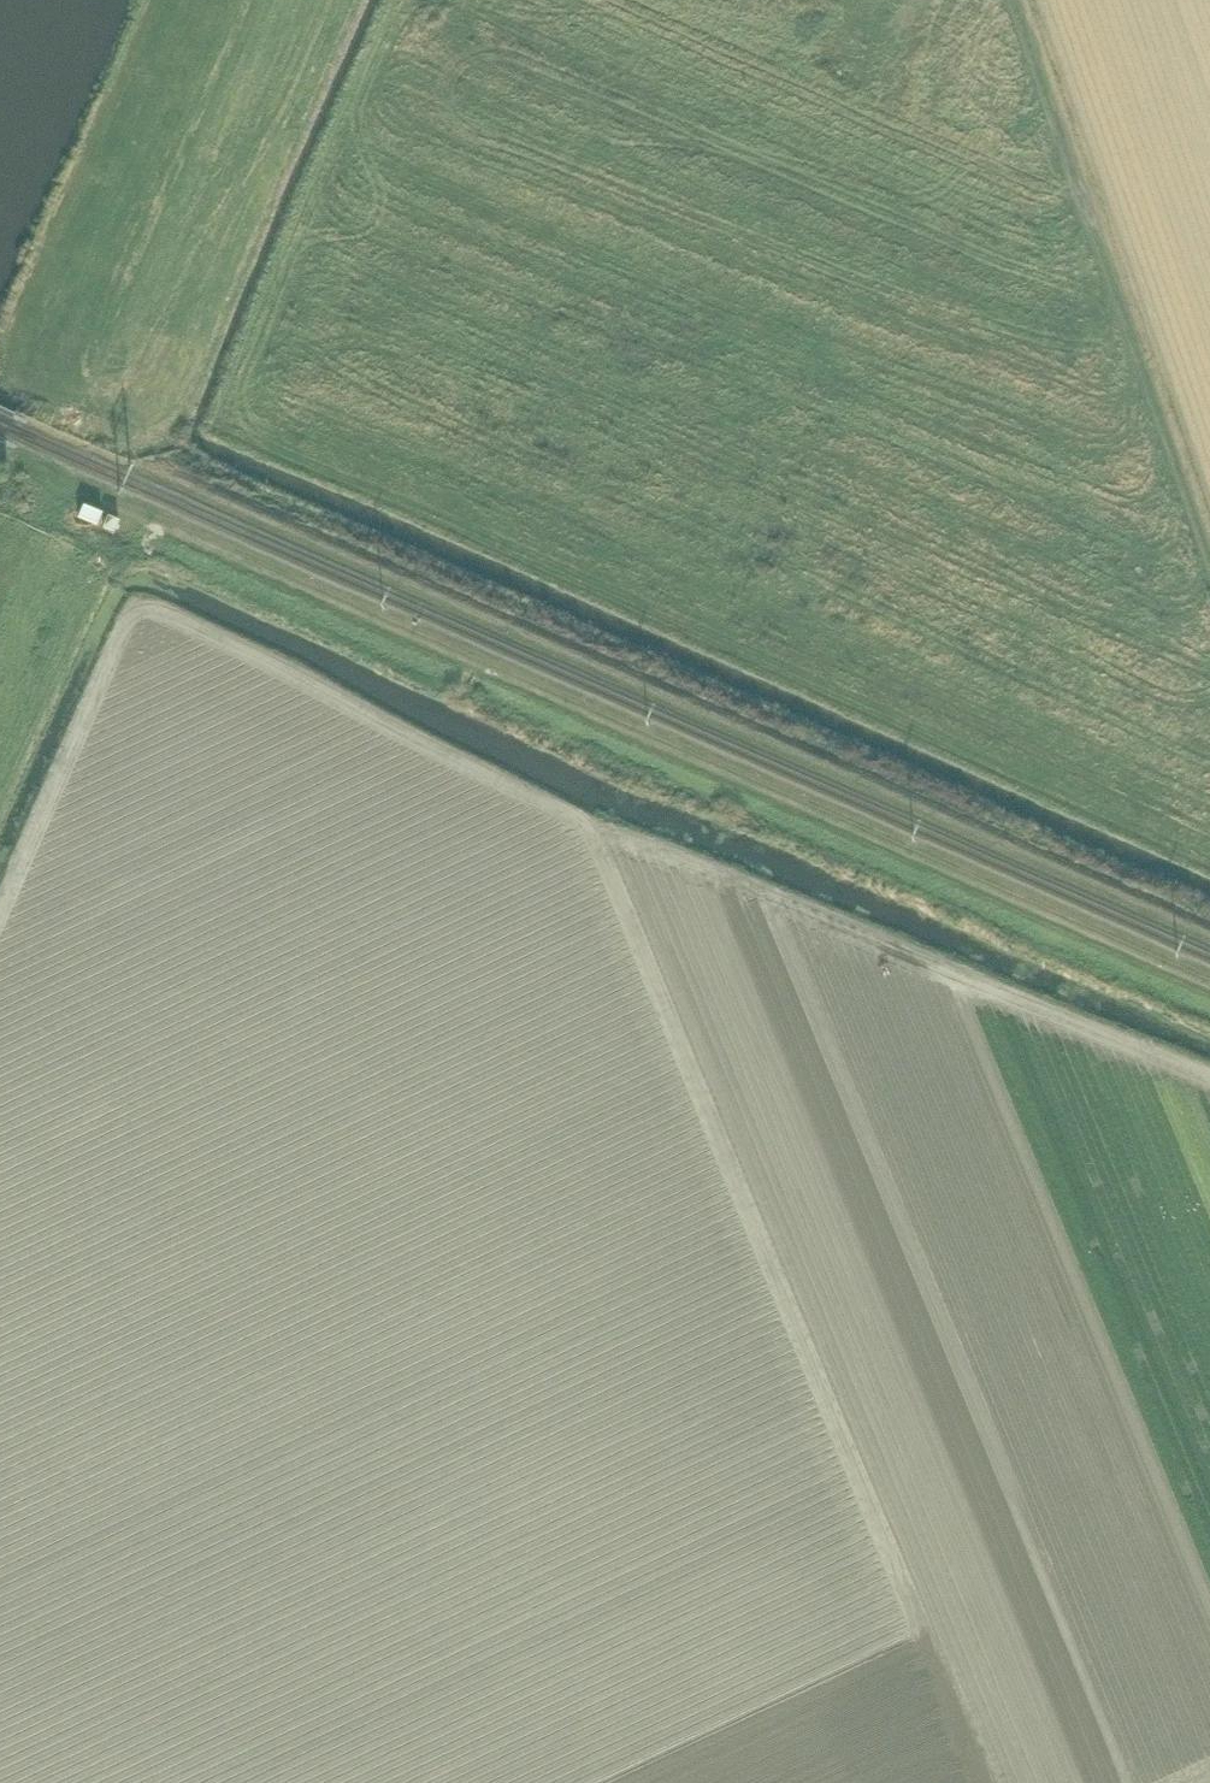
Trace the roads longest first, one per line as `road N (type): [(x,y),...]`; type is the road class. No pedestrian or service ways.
road 1 (track): [(104,499),(1209,983)]

